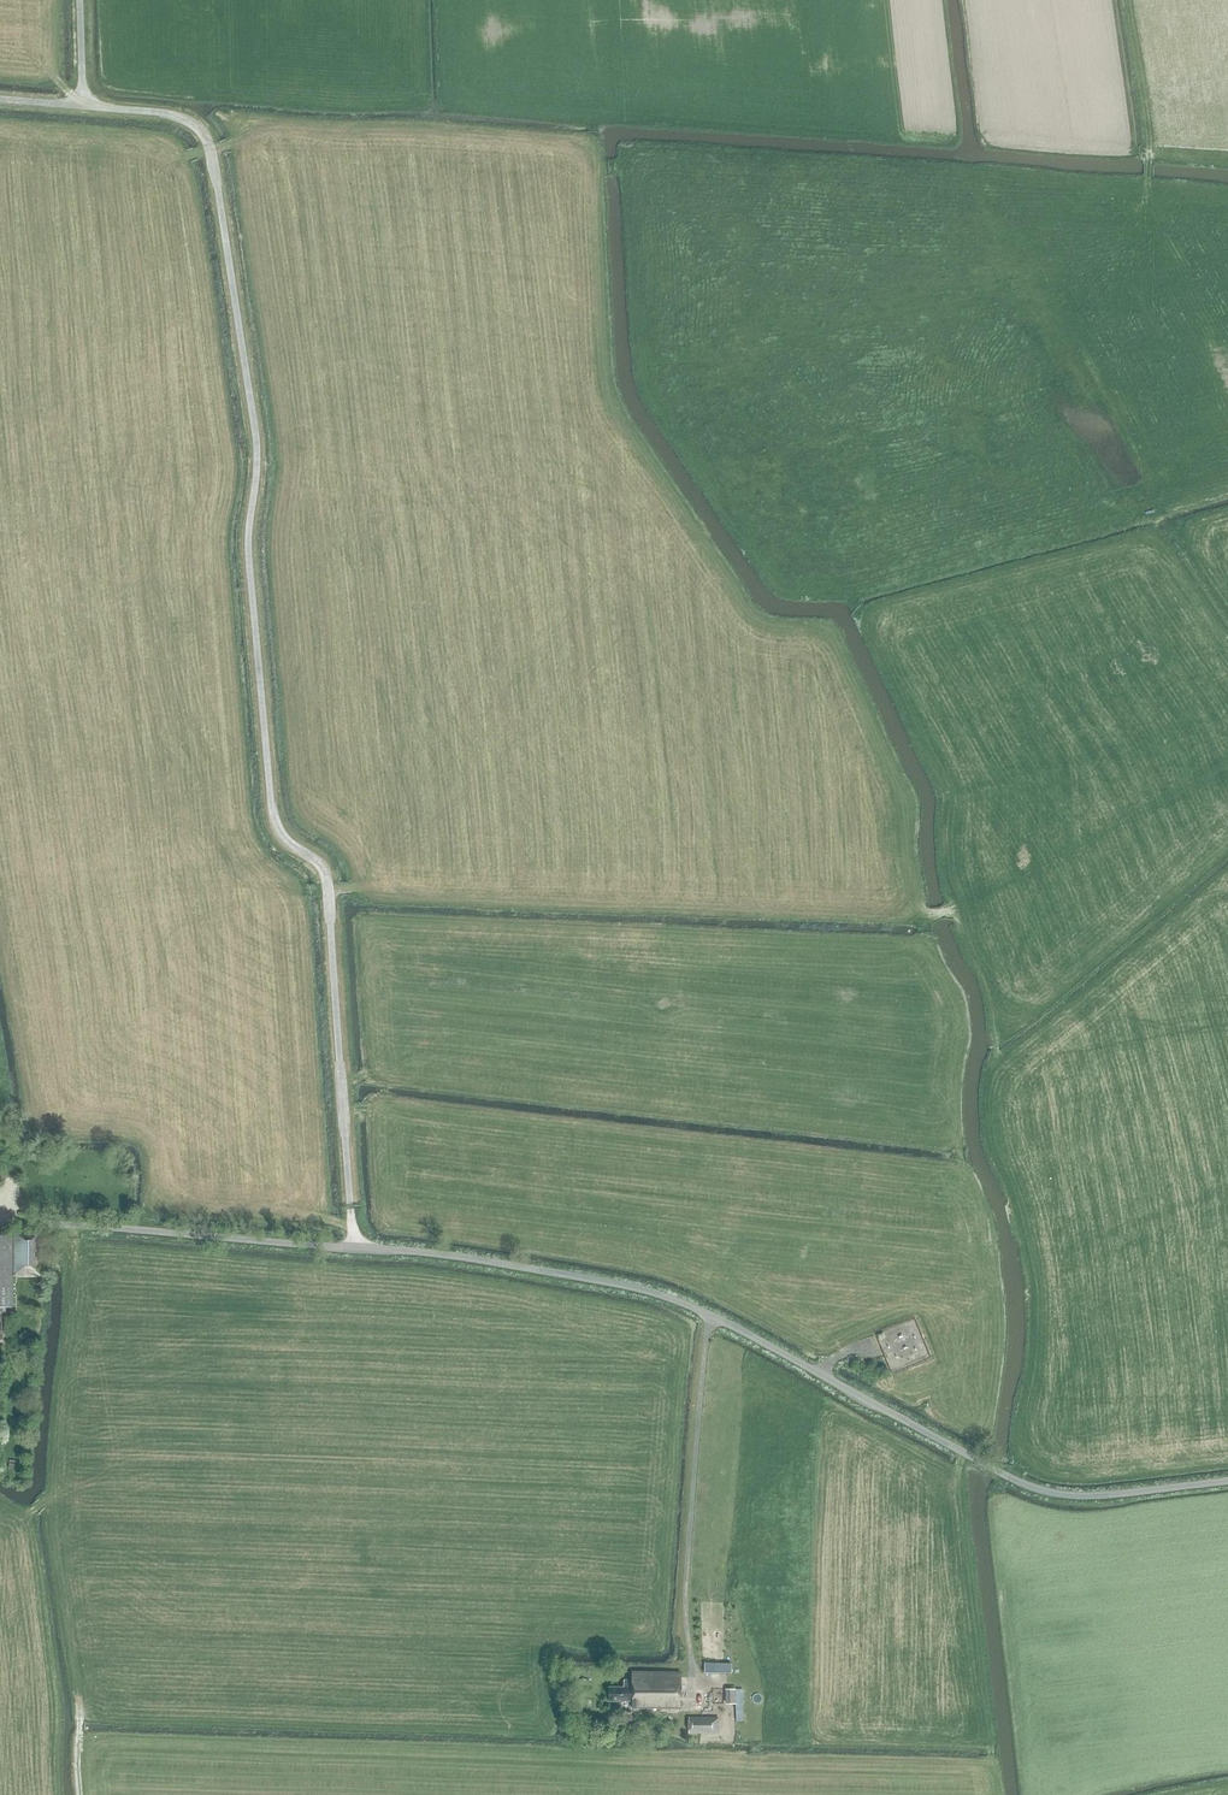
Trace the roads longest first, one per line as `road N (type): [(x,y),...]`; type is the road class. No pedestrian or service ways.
road 1 (track): [(354,1250),(327,878),(281,835),(271,806),(248,560),(257,444),(212,151),(197,127),(170,115),(0,99)]
road 2 (unclassified): [(0,1221),(447,1256),(650,1293),(775,1349),(1014,1482),(1088,1497),(1227,1482)]

